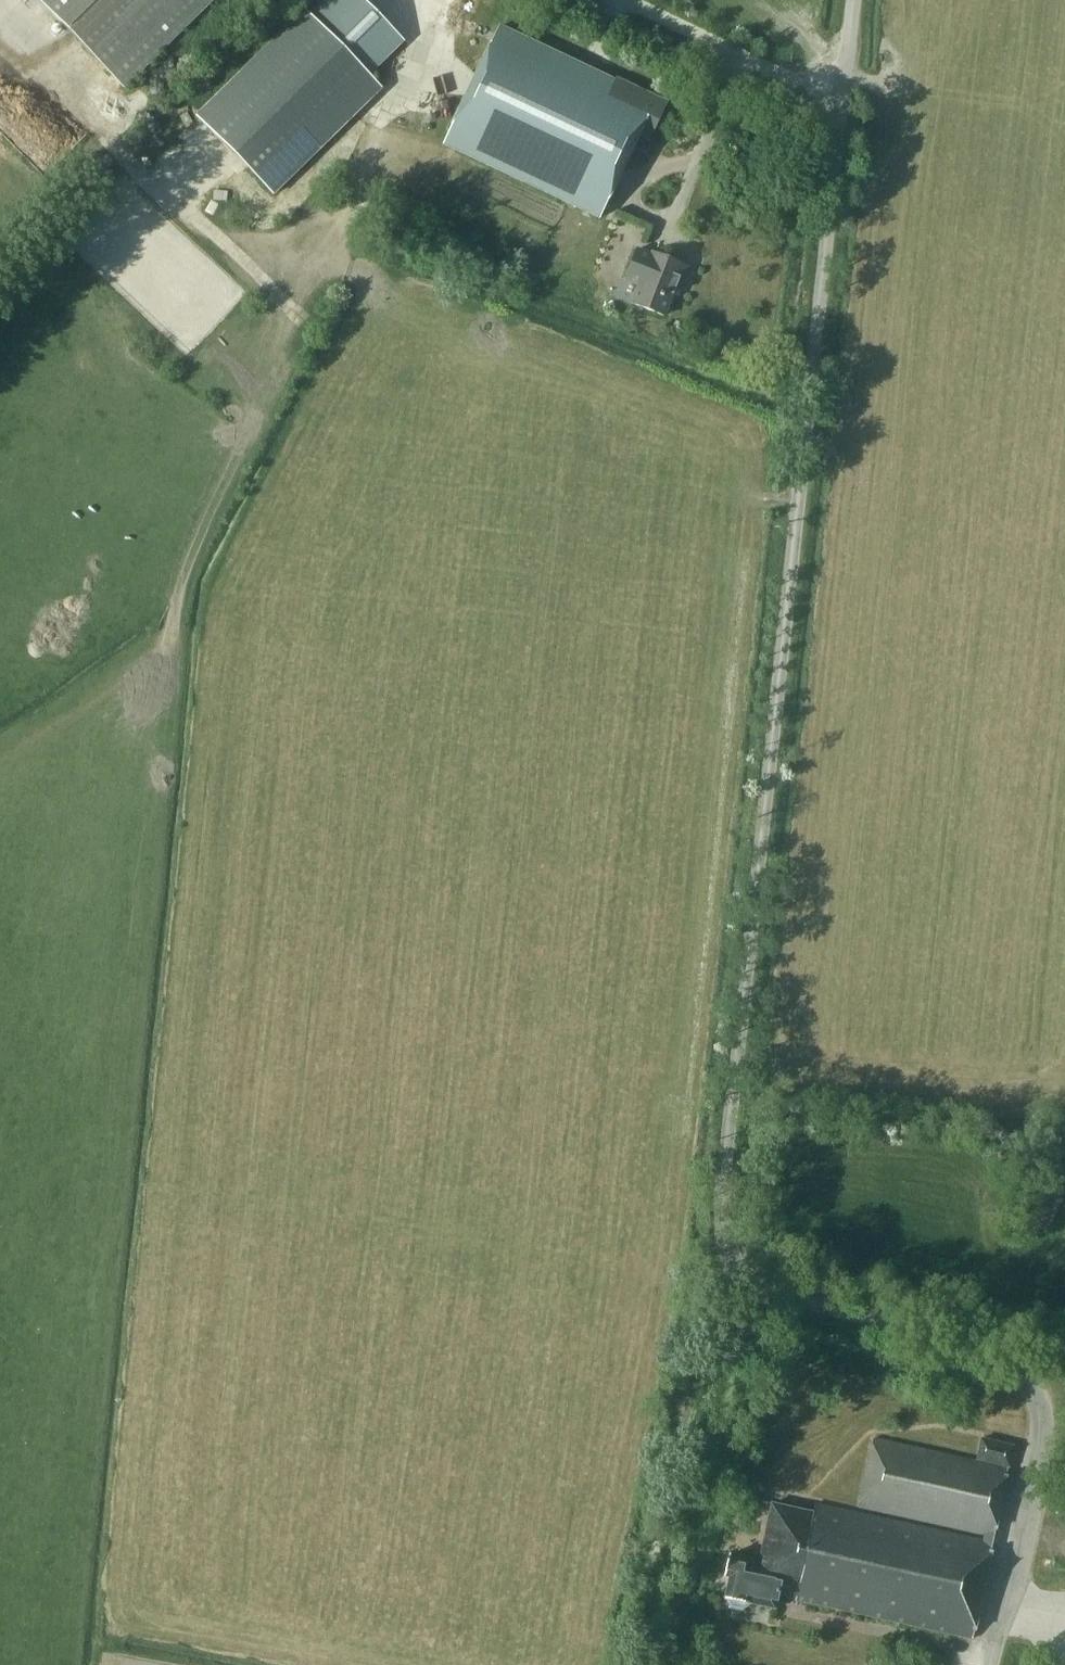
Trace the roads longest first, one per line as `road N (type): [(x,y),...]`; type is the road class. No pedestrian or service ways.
road 1 (unclassified): [(852,0),(719,1163),(723,1240),(744,1273),(778,1293),(981,1344),(1020,1367),(1039,1400),(1040,1435),(990,1664)]

